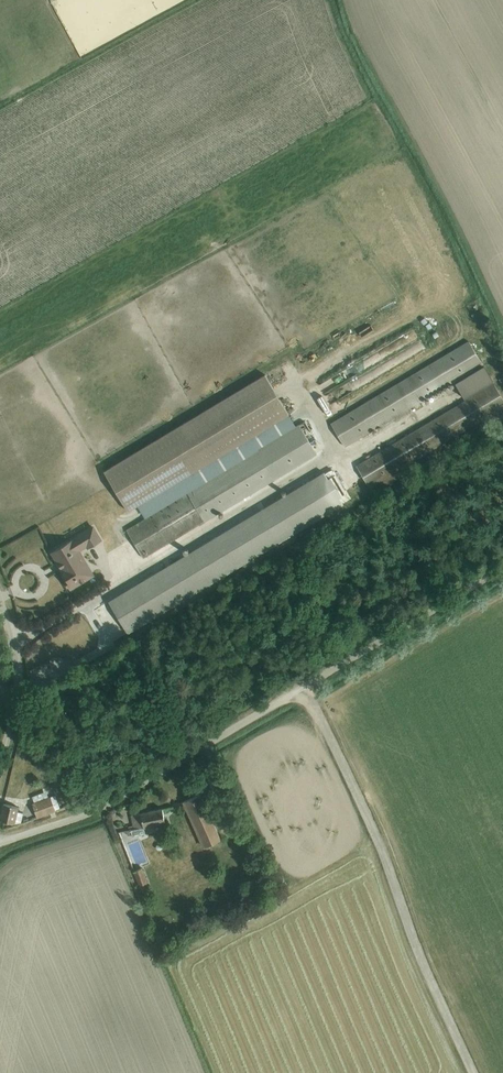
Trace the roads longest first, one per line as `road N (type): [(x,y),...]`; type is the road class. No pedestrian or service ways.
road 1 (unclassified): [(502,568),(92,811),(0,840)]
road 2 (unclassified): [(0,603),(14,645),(16,703),(0,764)]

